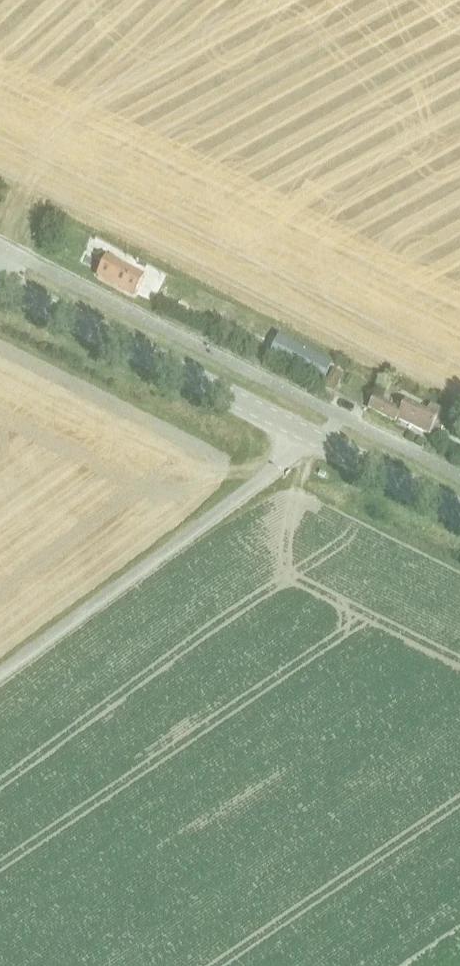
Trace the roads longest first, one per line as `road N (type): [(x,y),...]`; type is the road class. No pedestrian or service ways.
road 1 (tertiary): [(459,512),(0,282)]

